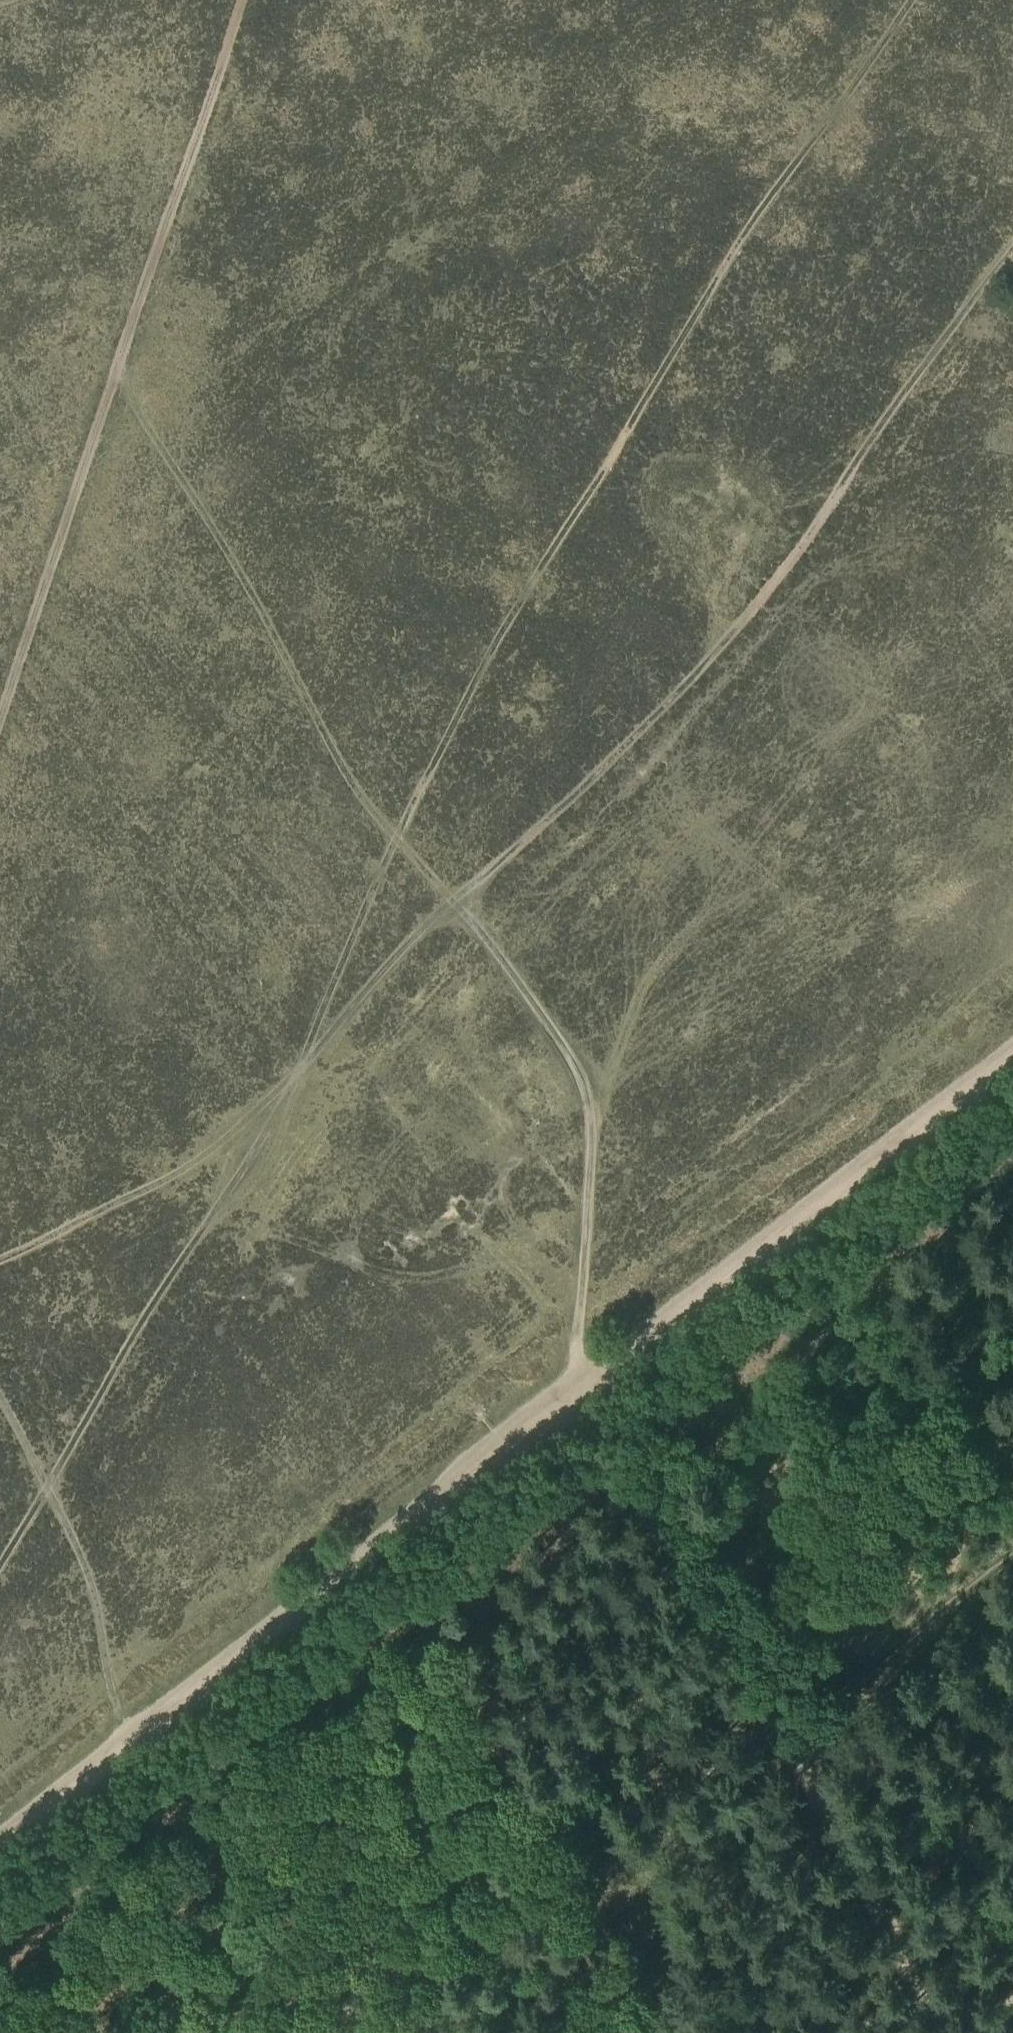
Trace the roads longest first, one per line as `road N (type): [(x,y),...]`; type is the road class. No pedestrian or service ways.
road 1 (track): [(110,388),(245,574),(296,691),(367,805),(459,904),(564,1041),(589,1092),(582,1384),(738,1744),(934,2032)]
road 2 (track): [(1012,249),(897,399),(791,560),(690,681),(543,825),(407,942),(303,1067),(117,1360),(0,1564)]
road 3 (track): [(912,0),(748,228),(484,658),(394,839),(303,1067),(203,1156),(0,1261)]
road 4 (track): [(1012,1053),(0,1844)]
road 5 (track): [(241,0),(0,714)]
road 6 (track): [(204,2032),(250,1996),(274,1992),(542,2032)]
road 7 (track): [(746,1757),(1012,1555)]

